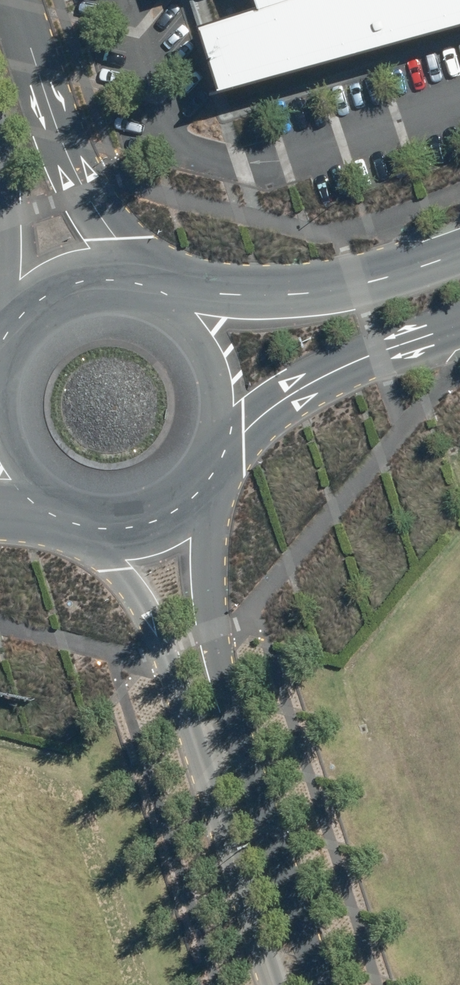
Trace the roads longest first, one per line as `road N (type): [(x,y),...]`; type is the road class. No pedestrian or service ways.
road 1 (unclassified): [(199,460),(213,631),(326,984)]
road 2 (unclassified): [(272,984),(156,628),(68,493)]
road 3 (unclassified): [(14,0),(64,149),(144,304)]
road 4 (tertiary): [(150,306),(213,293),(355,287),(459,253)]
road 5 (tertiary): [(459,323),(363,356),(283,398),(202,456)]
road 6 (unclassified): [(28,349),(4,286),(0,155)]
road 7 (tertiary): [(150,306),(192,335),(215,381),(218,407),(202,456)]
road 8 (tertiary): [(63,490),(42,474),(16,430),(15,379),(24,355)]
road 9 (tertiary): [(199,460),(154,497),(126,504),(68,493)]
road 10 (tertiary): [(28,349),(79,307),(144,304)]

